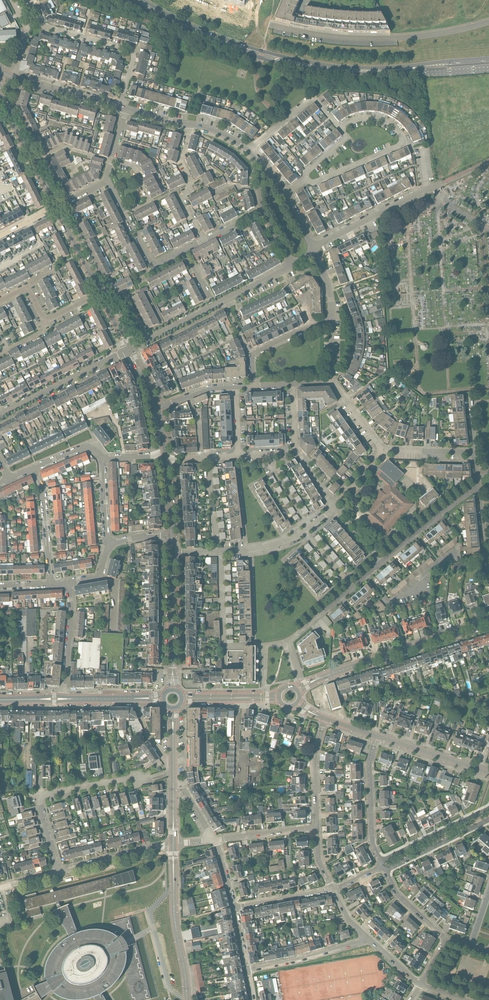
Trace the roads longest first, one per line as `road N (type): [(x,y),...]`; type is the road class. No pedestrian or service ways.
road 1 (residential): [(488,22),(355,38),(253,19)]
road 2 (secondary): [(153,9),(263,55),(380,71)]
road 3 (tertiary): [(317,680),(488,623)]
road 4 (residential): [(57,872),(39,796),(140,781)]
road 5 (residential): [(307,180),(405,139),(379,118),(340,129)]
road 6 (tertiary): [(187,999),(173,844)]
road 7 (residential): [(119,107),(128,52),(40,25)]
road 8 (residential): [(0,416),(130,351)]
road 9 (residential): [(313,251),(427,191)]
road 10 (residential): [(340,129),(312,98),(245,153)]
road 11 (residential): [(247,970),(370,939)]
road 12 (residential): [(380,564),(479,485)]
road 13 (residential): [(380,861),(370,764),(378,736)]
road 14 (residential): [(57,207),(0,97)]
road 15 (residential): [(333,508),(291,540),(222,552)]
road 16 (residential): [(488,808),(380,861)]
road 17 (residential): [(201,240),(183,201),(180,159),(189,125)]

